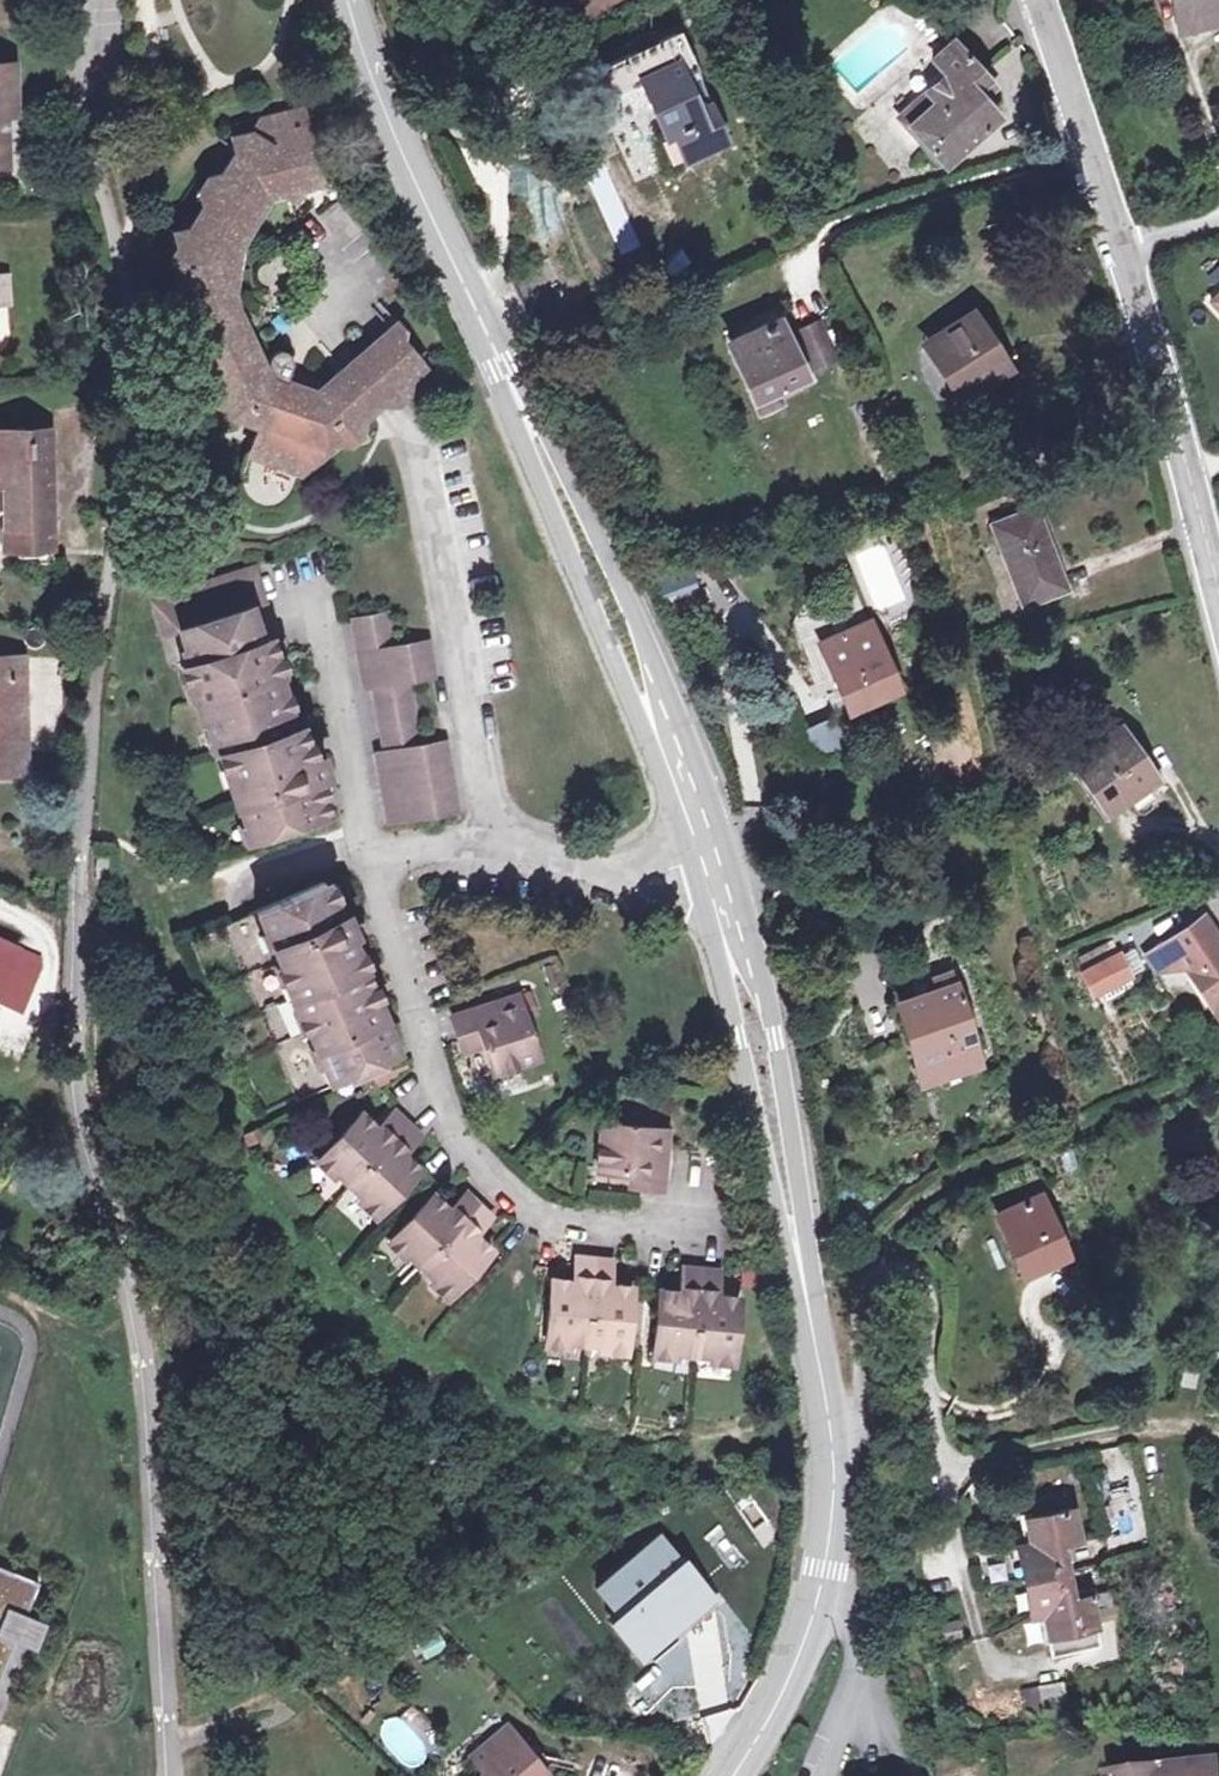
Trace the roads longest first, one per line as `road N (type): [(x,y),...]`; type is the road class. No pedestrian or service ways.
road 1 (secondary): [(833,1432),(810,1267),(762,1043),(694,800),(602,573),(383,99),(348,0)]
road 2 (residential): [(833,1432),(856,1404),(862,1305),(879,1277),(902,1270),(924,1294),(945,1477),(977,1629),(995,1665)]
road 3 (tertiary): [(1218,600),(1122,251)]
road 4 (tertiary): [(1122,251),(1037,0)]
road 5 (secondary): [(725,1775),(787,1679),(820,1596)]
road 6 (residential): [(820,1596),(851,1627),(827,1775)]
road 7 (secondary): [(820,1596),(836,1498),(833,1432)]

